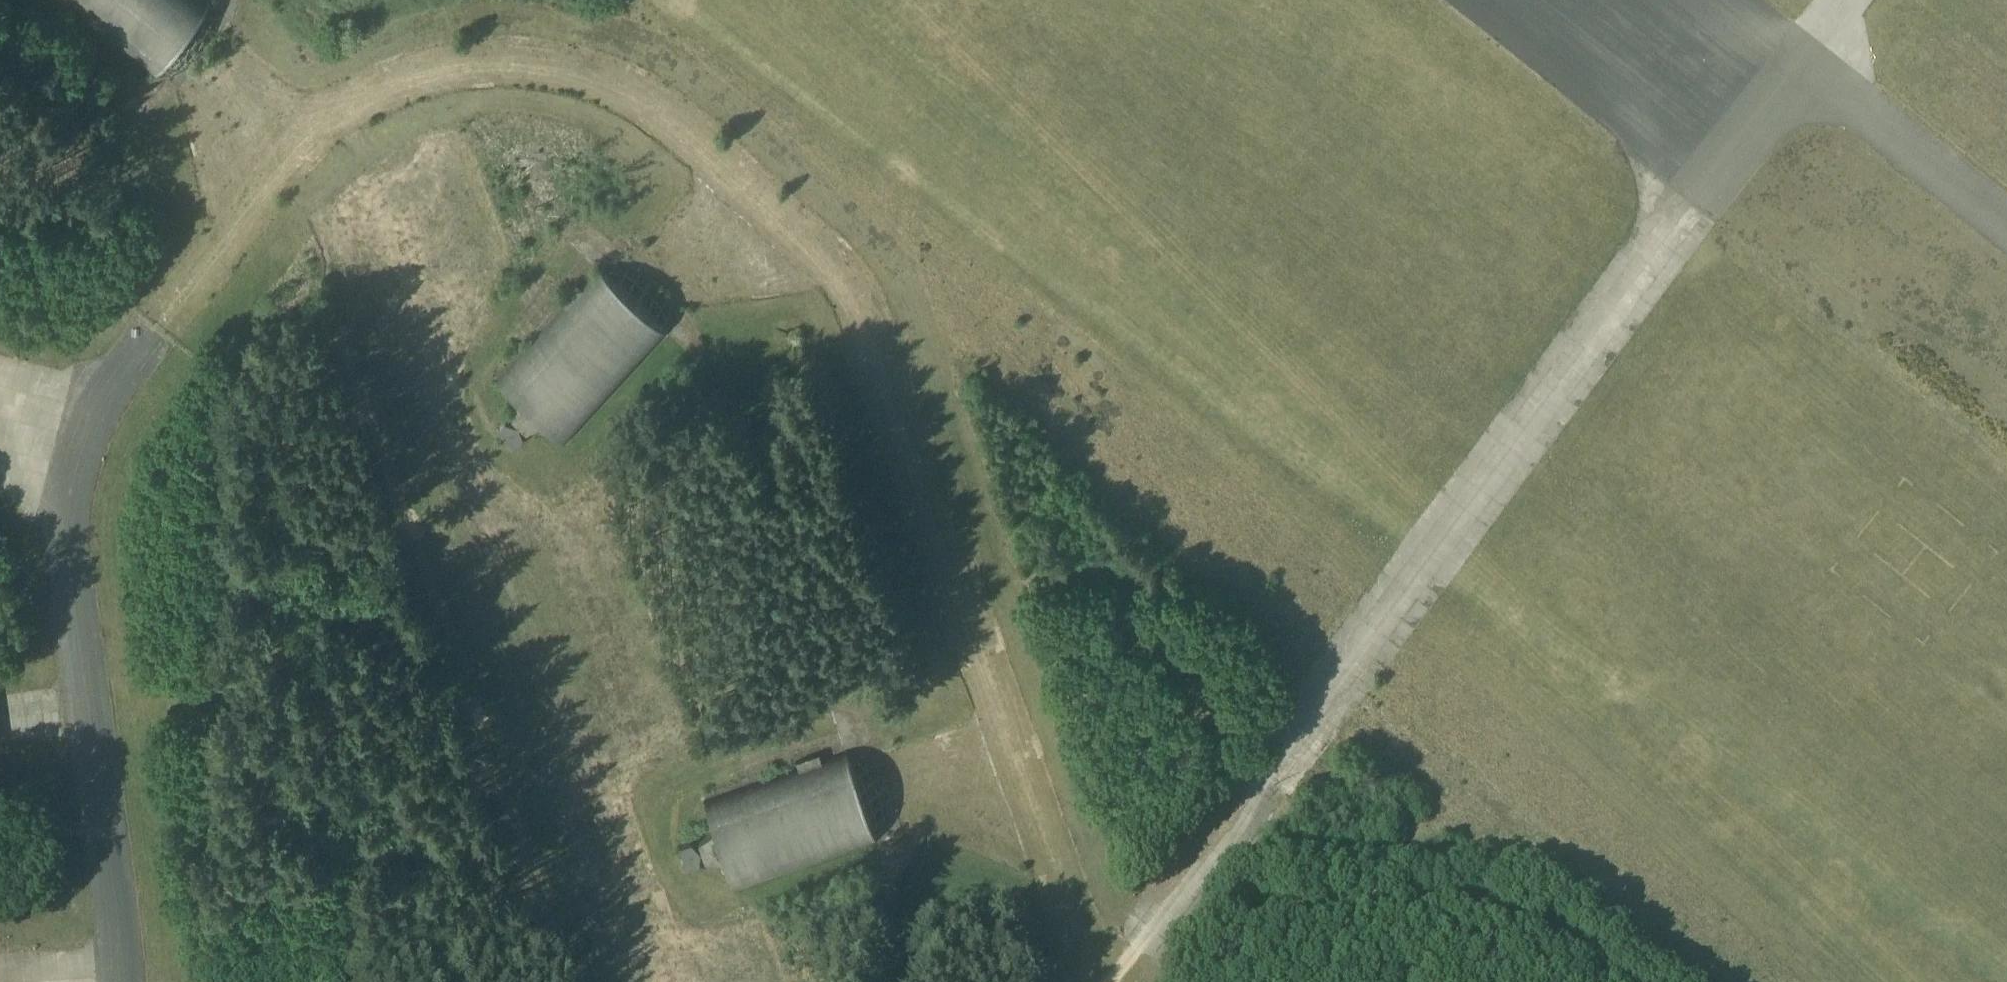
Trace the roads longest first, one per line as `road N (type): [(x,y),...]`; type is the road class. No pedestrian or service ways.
road 1 (track): [(159,323),(278,177),(369,104),(438,68),(502,68),(599,93),(738,168),(813,241),(862,314),(1054,857),(1086,981)]

